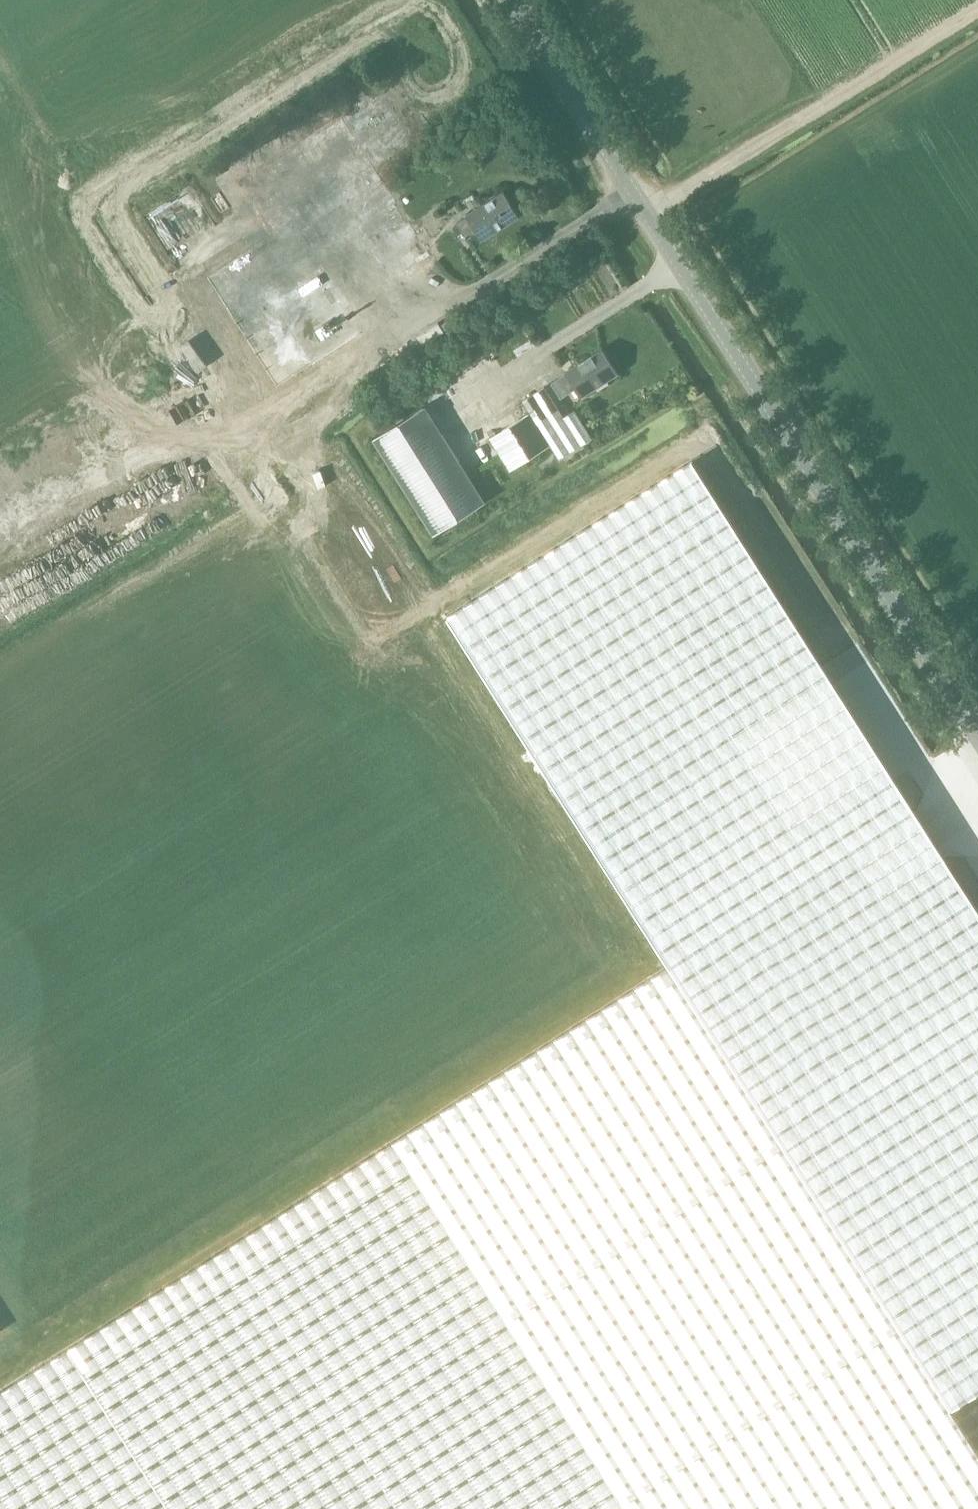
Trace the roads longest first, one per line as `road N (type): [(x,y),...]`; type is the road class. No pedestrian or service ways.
road 1 (unclassified): [(977,739),(511,0)]

